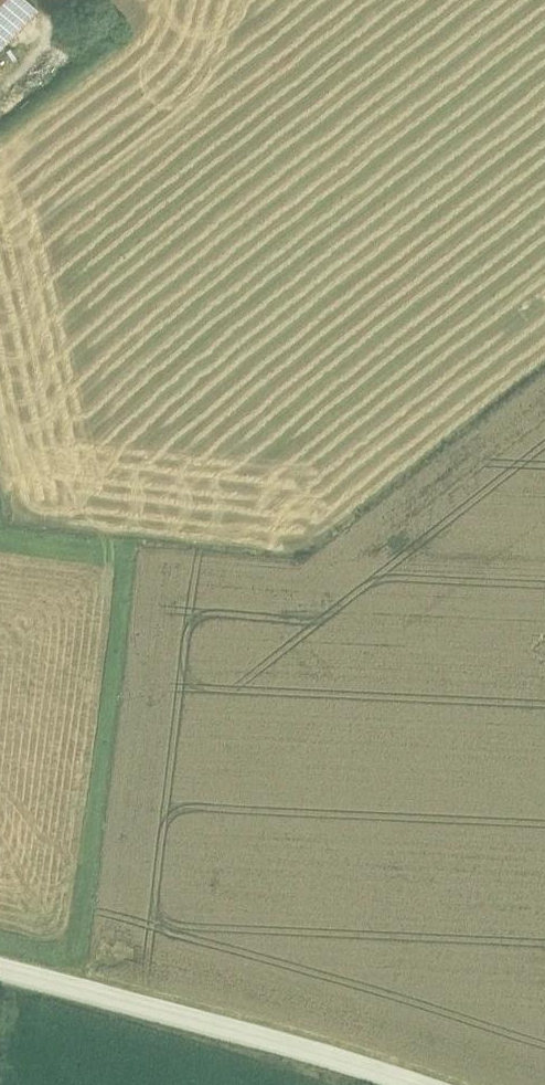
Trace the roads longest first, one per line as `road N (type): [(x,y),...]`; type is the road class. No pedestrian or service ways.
road 1 (tertiary): [(0,971),(186,1013),(418,1084)]

